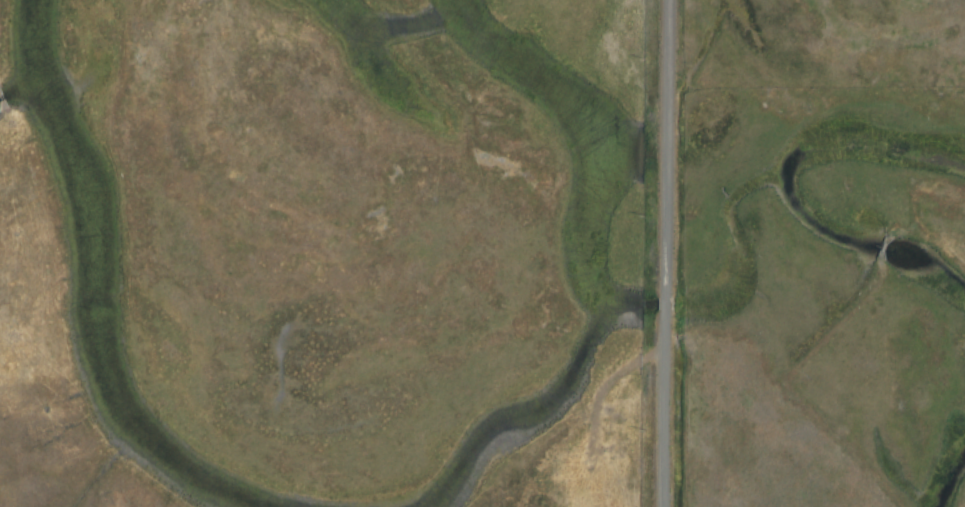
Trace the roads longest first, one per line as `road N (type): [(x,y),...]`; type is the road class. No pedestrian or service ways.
road 1 (residential): [(670,506),(674,0)]
road 2 (track): [(670,339),(609,383),(592,428),(591,462)]

